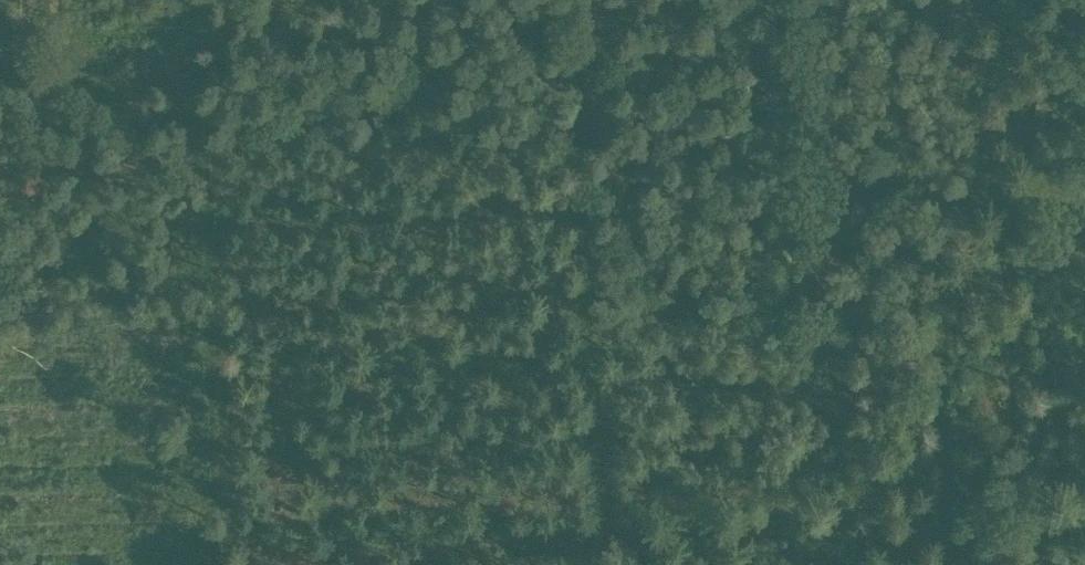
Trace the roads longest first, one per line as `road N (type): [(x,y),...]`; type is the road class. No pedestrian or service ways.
road 1 (track): [(224,564),(209,0)]
road 2 (track): [(592,564),(577,0)]
road 3 (track): [(818,0),(824,169),(902,171),(939,195),(1084,190)]

